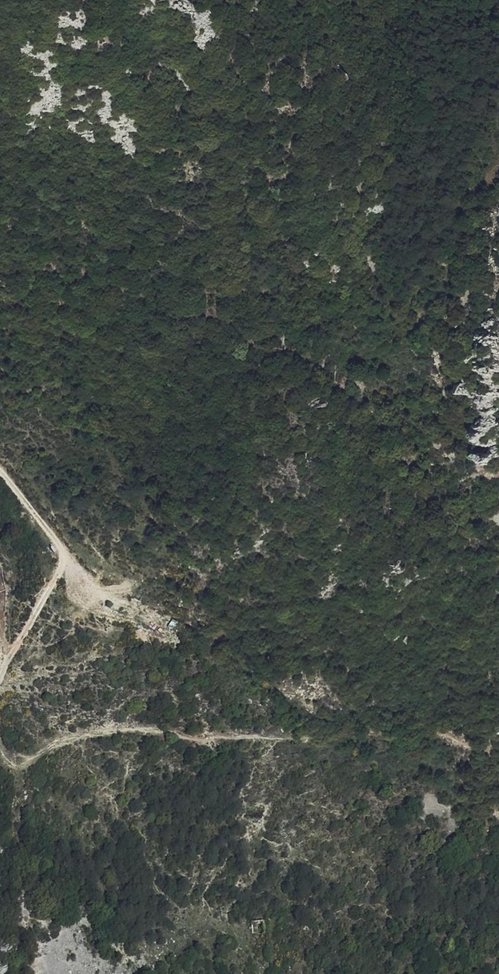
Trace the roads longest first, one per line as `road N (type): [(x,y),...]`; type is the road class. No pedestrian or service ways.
road 1 (track): [(0,677),(57,577),(61,555),(0,470)]

